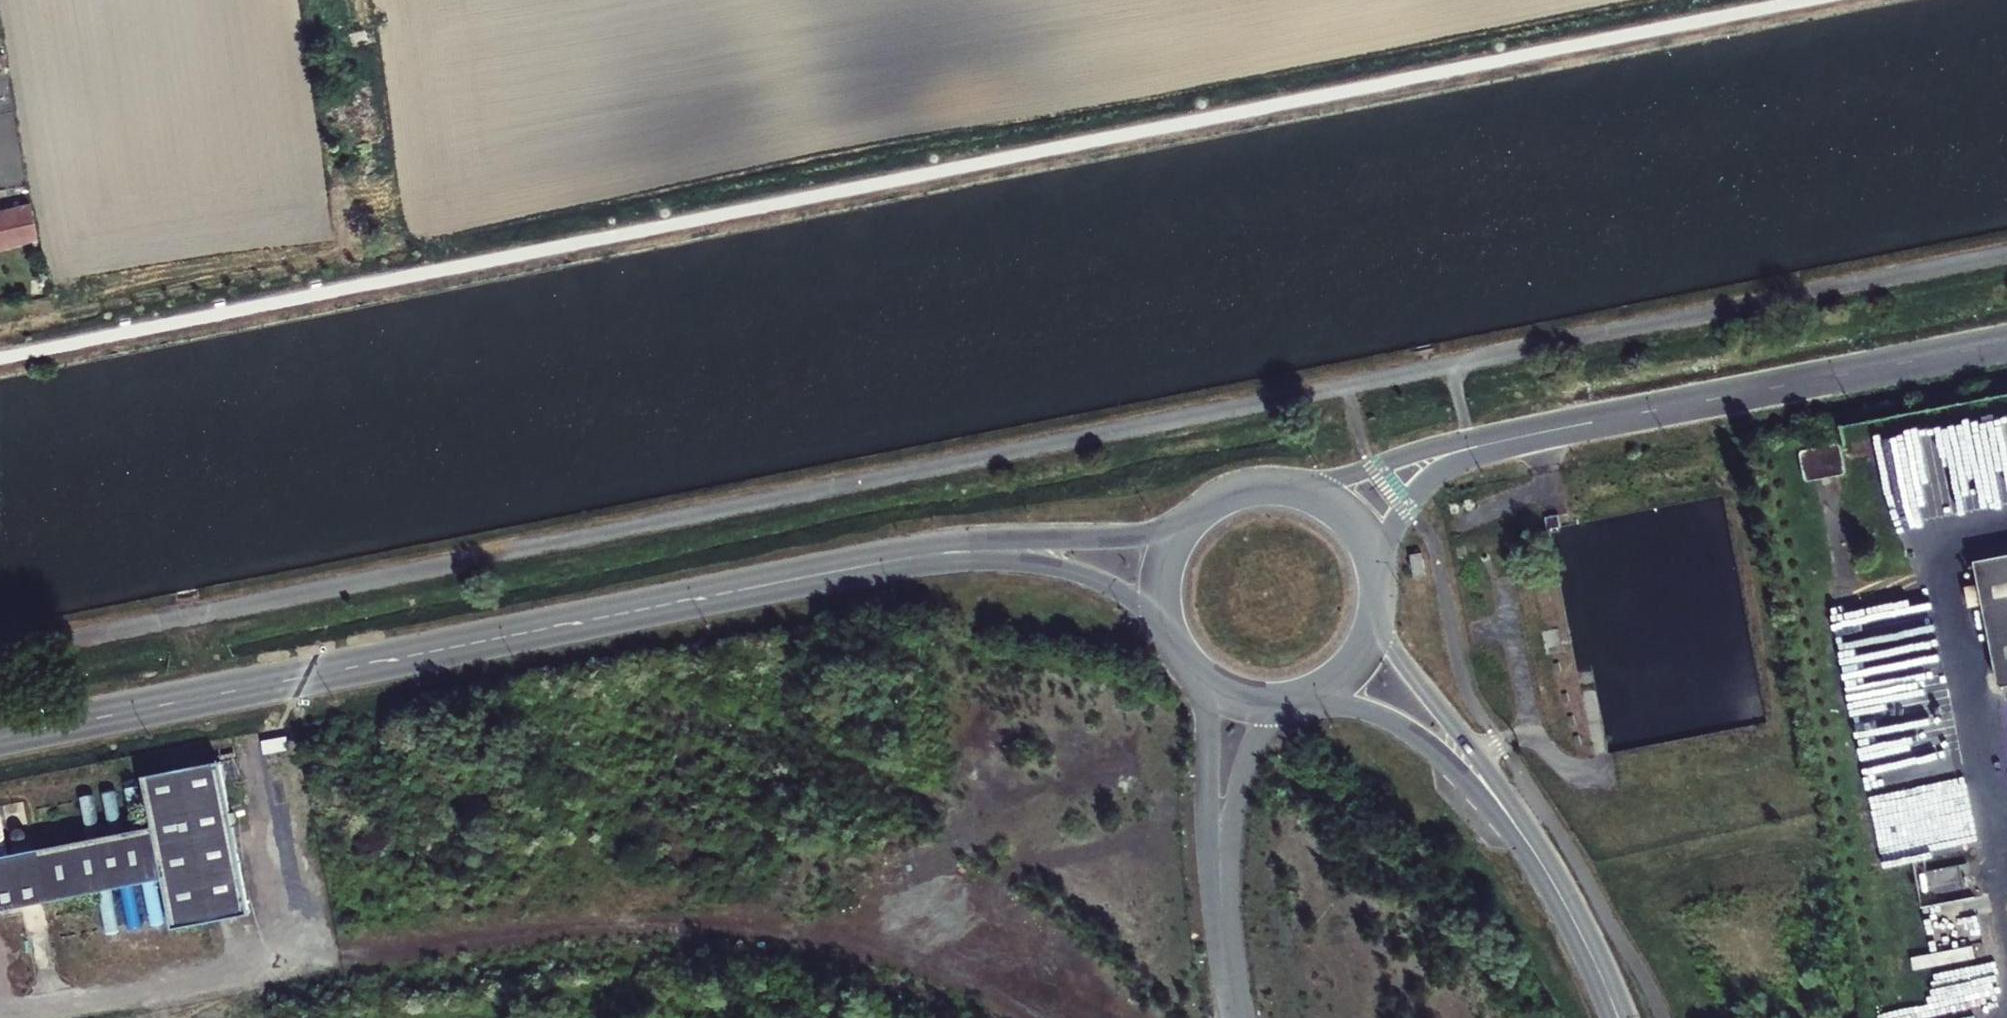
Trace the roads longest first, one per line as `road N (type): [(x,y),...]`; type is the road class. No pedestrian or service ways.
road 1 (unclassified): [(969,552),(0,735)]
road 2 (unclassified): [(1428,459),(2006,341)]
road 3 (unclassified): [(1617,1017),(1536,856),(1447,739)]
road 4 (track): [(85,312),(341,261),(331,204)]
road 5 (unclassified): [(1185,524),(1142,537),(969,552)]
road 6 (unclassified): [(969,552),(1079,575),(1160,615)]
road 7 (unclassified): [(1160,615),(1173,651),(1217,693),(1259,706),(1315,697)]
road 8 (unclassified): [(1447,739),(1378,614)]
road 9 (unclassified): [(1315,697),(1447,739)]
road 10 (unclassified): [(1379,580),(1385,542),(1428,459)]
road 11 (unclassified): [(1428,459),(1300,490)]
road 12 (unclassified): [(1300,490),(1258,486),(1218,498),(1185,524)]
road 13 (unclassified): [(1379,580),(1353,523),(1300,490)]

